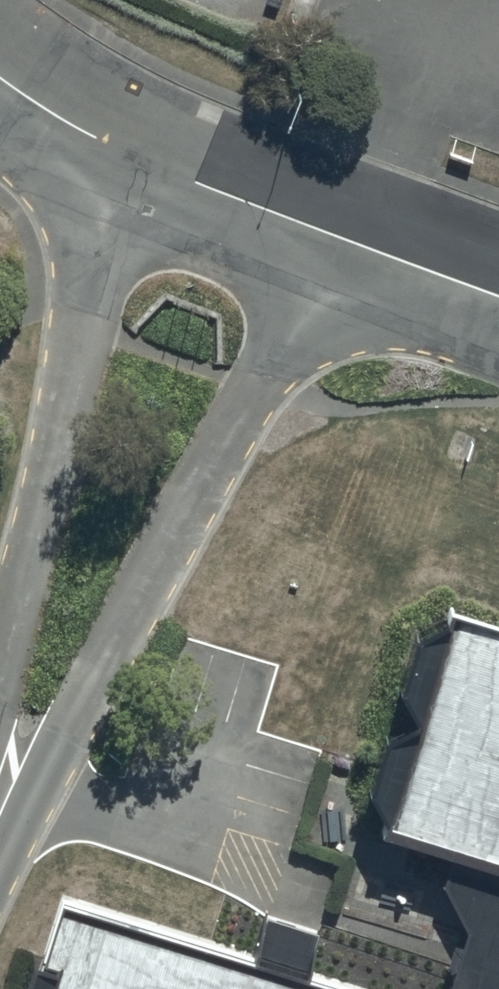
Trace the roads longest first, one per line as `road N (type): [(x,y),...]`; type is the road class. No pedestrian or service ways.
road 1 (unclassified): [(339,237),(0,844)]
road 2 (unclassified): [(0,679),(130,162)]
road 3 (unclassified): [(130,162),(339,237)]
road 4 (unclassified): [(339,237),(498,298)]
road 5 (unclassified): [(0,75),(130,162)]

